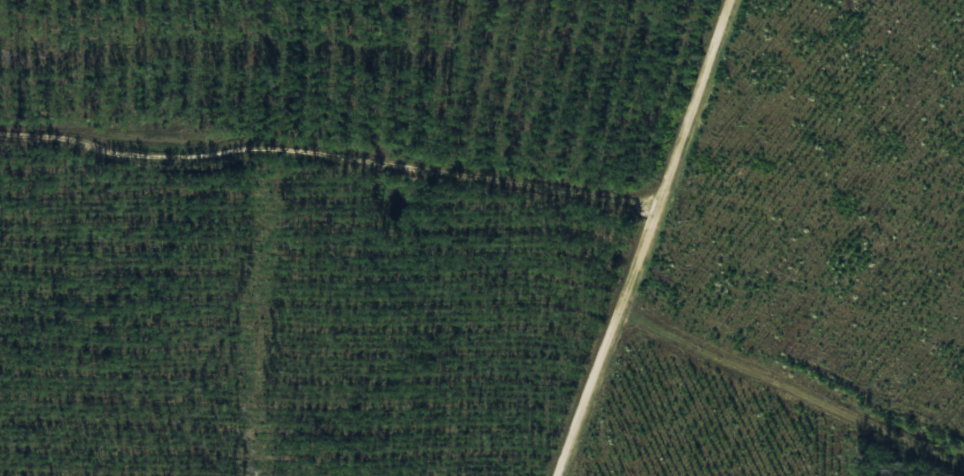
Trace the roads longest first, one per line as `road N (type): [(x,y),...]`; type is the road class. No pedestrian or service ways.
road 1 (residential): [(555,475),(568,379),(597,309),(607,206),(627,186),(685,0)]

